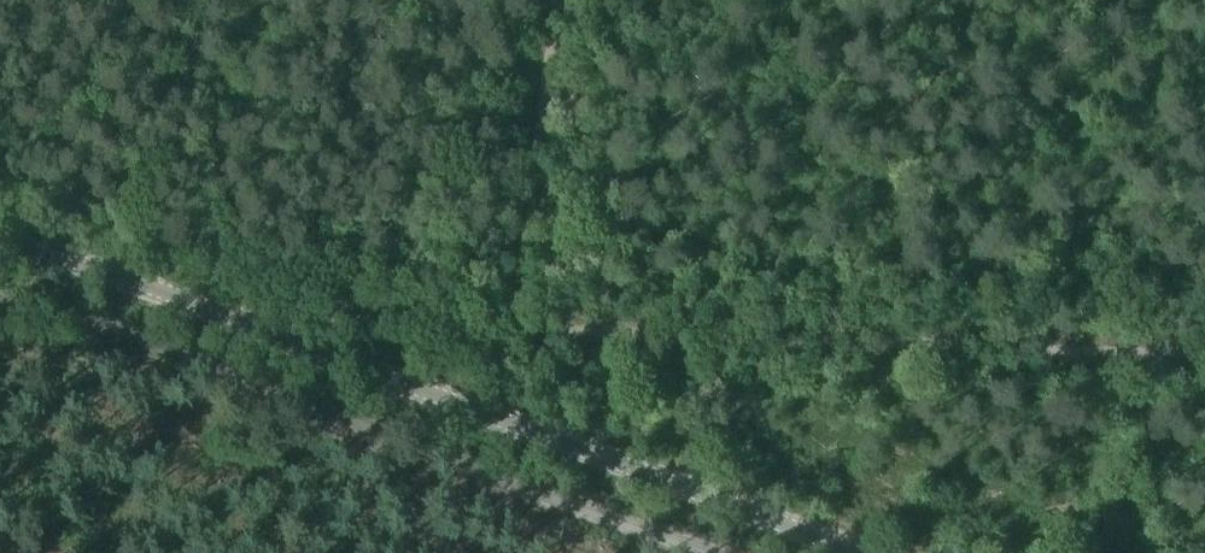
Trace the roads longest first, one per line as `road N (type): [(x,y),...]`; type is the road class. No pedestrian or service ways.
road 1 (tertiary): [(823,552),(287,327),(0,238)]
road 2 (track): [(517,321),(1204,356)]
road 3 (track): [(562,0),(517,321)]
road 4 (track): [(287,327),(517,321)]

